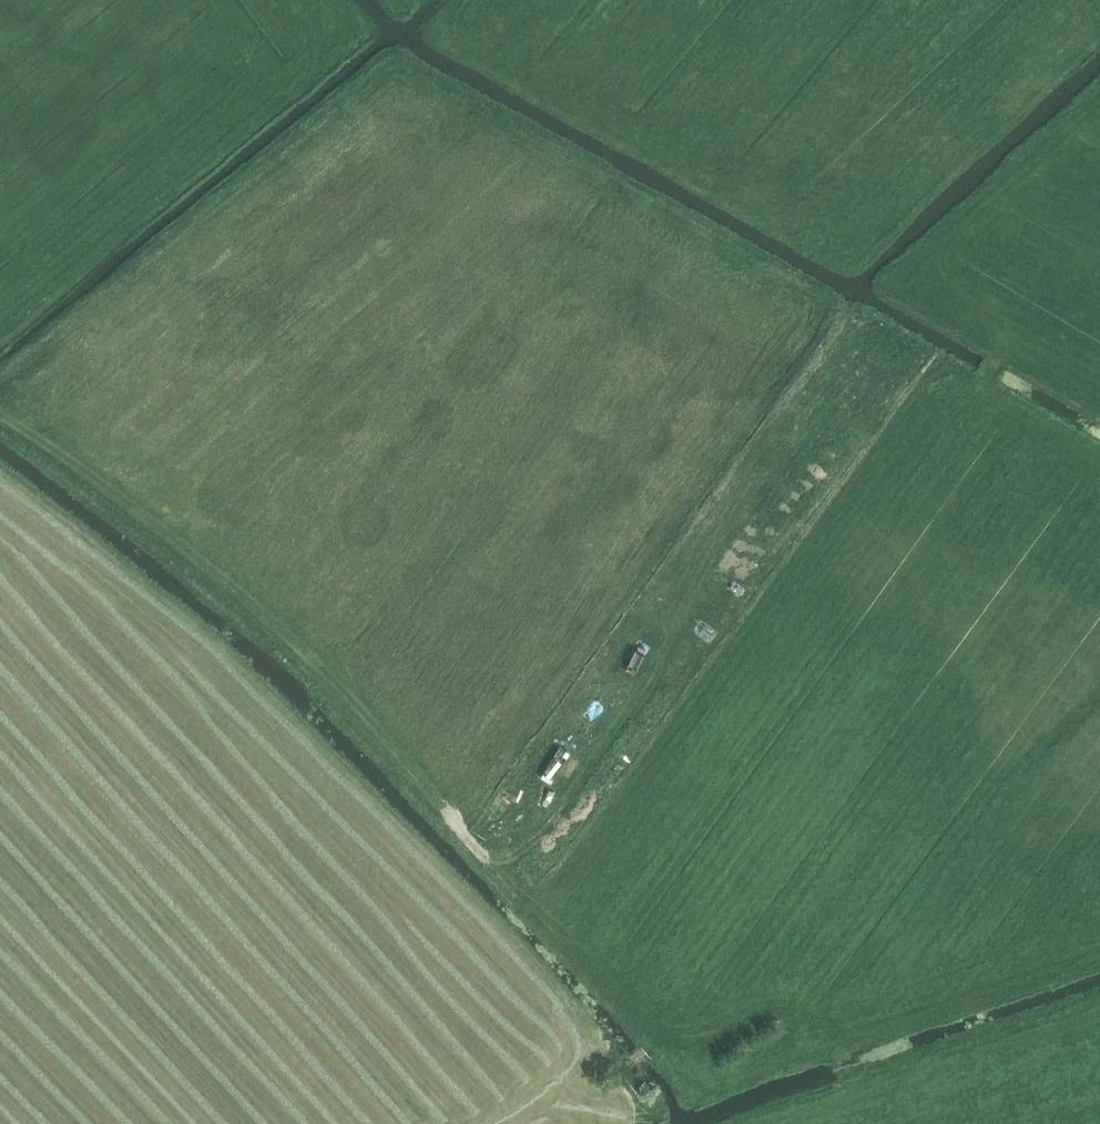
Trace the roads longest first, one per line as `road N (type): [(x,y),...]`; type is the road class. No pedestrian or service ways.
road 1 (track): [(654,1046),(368,719),(298,650),(0,414)]
road 2 (track): [(628,1066),(654,1046),(712,1079),(831,1046)]

